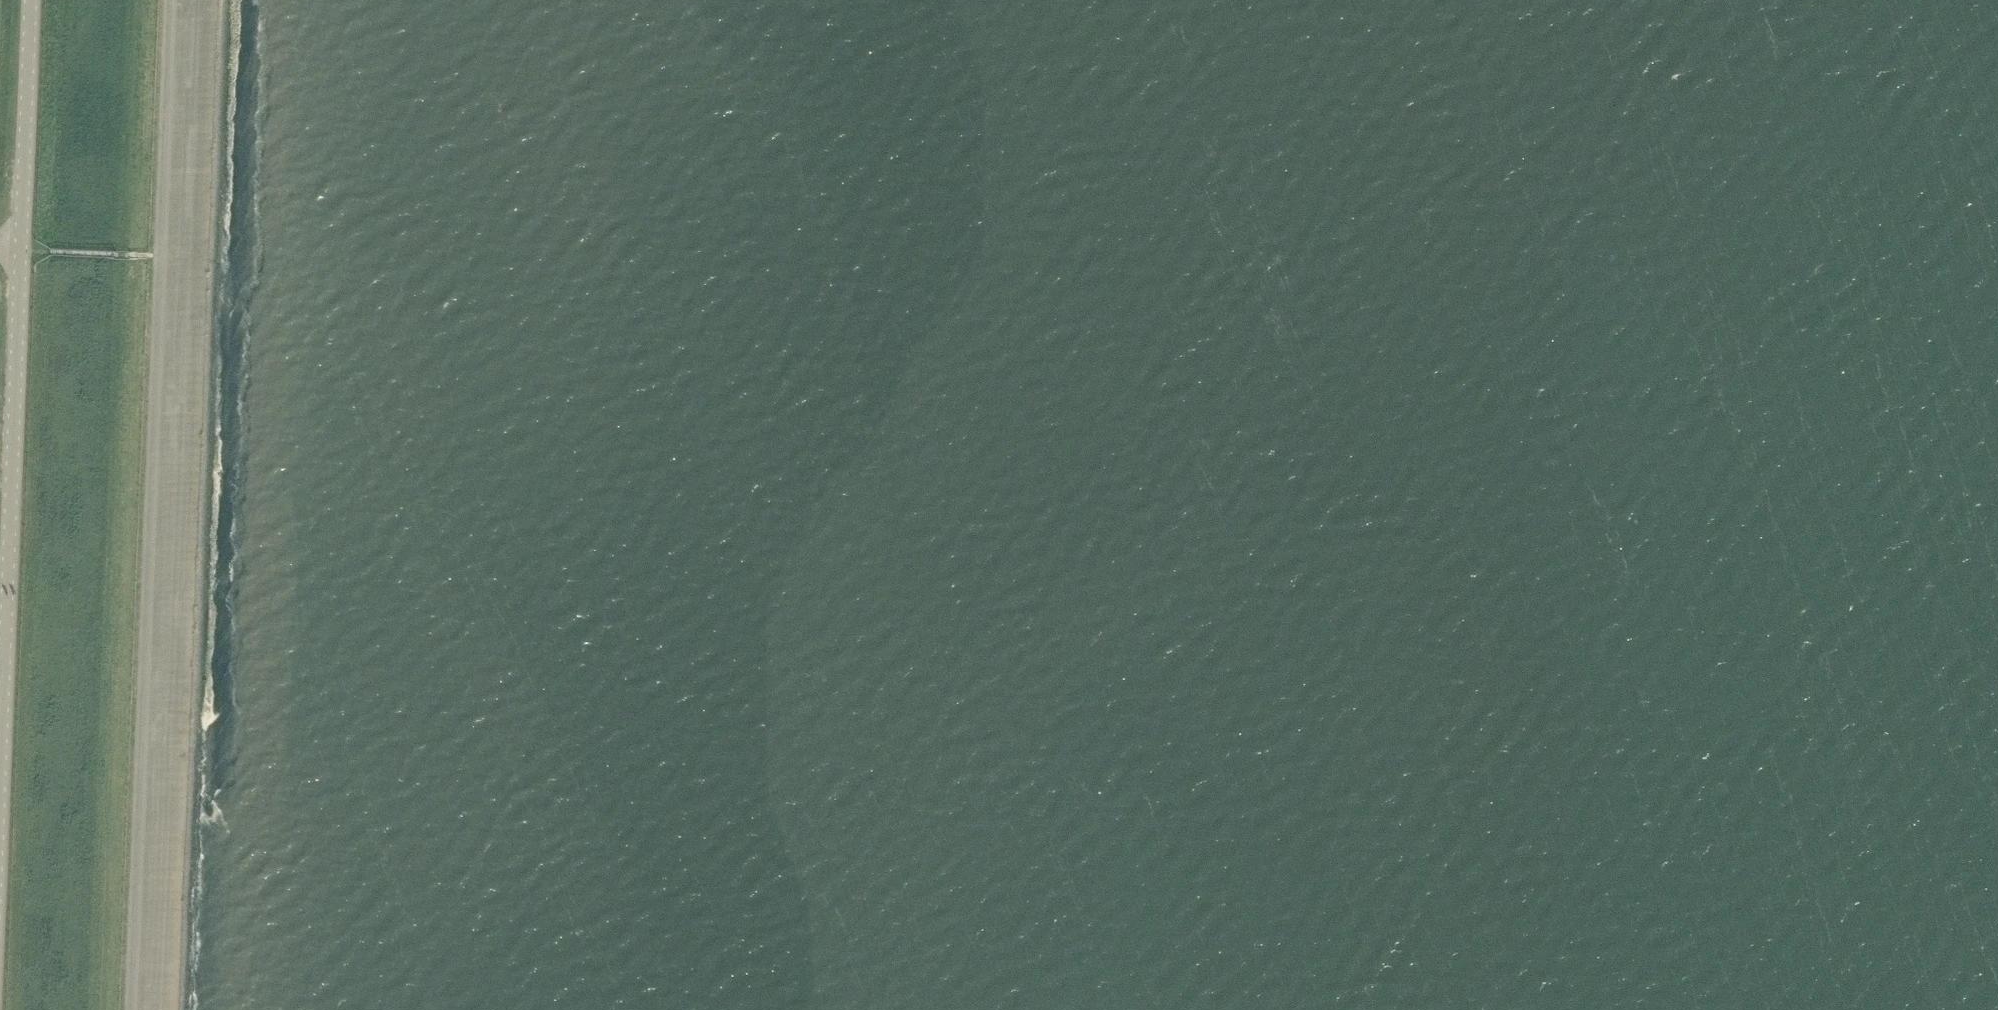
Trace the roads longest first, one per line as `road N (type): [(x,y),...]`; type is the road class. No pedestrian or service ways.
road 1 (tertiary): [(0,777),(21,248)]
road 2 (tertiary): [(21,248),(31,0)]

